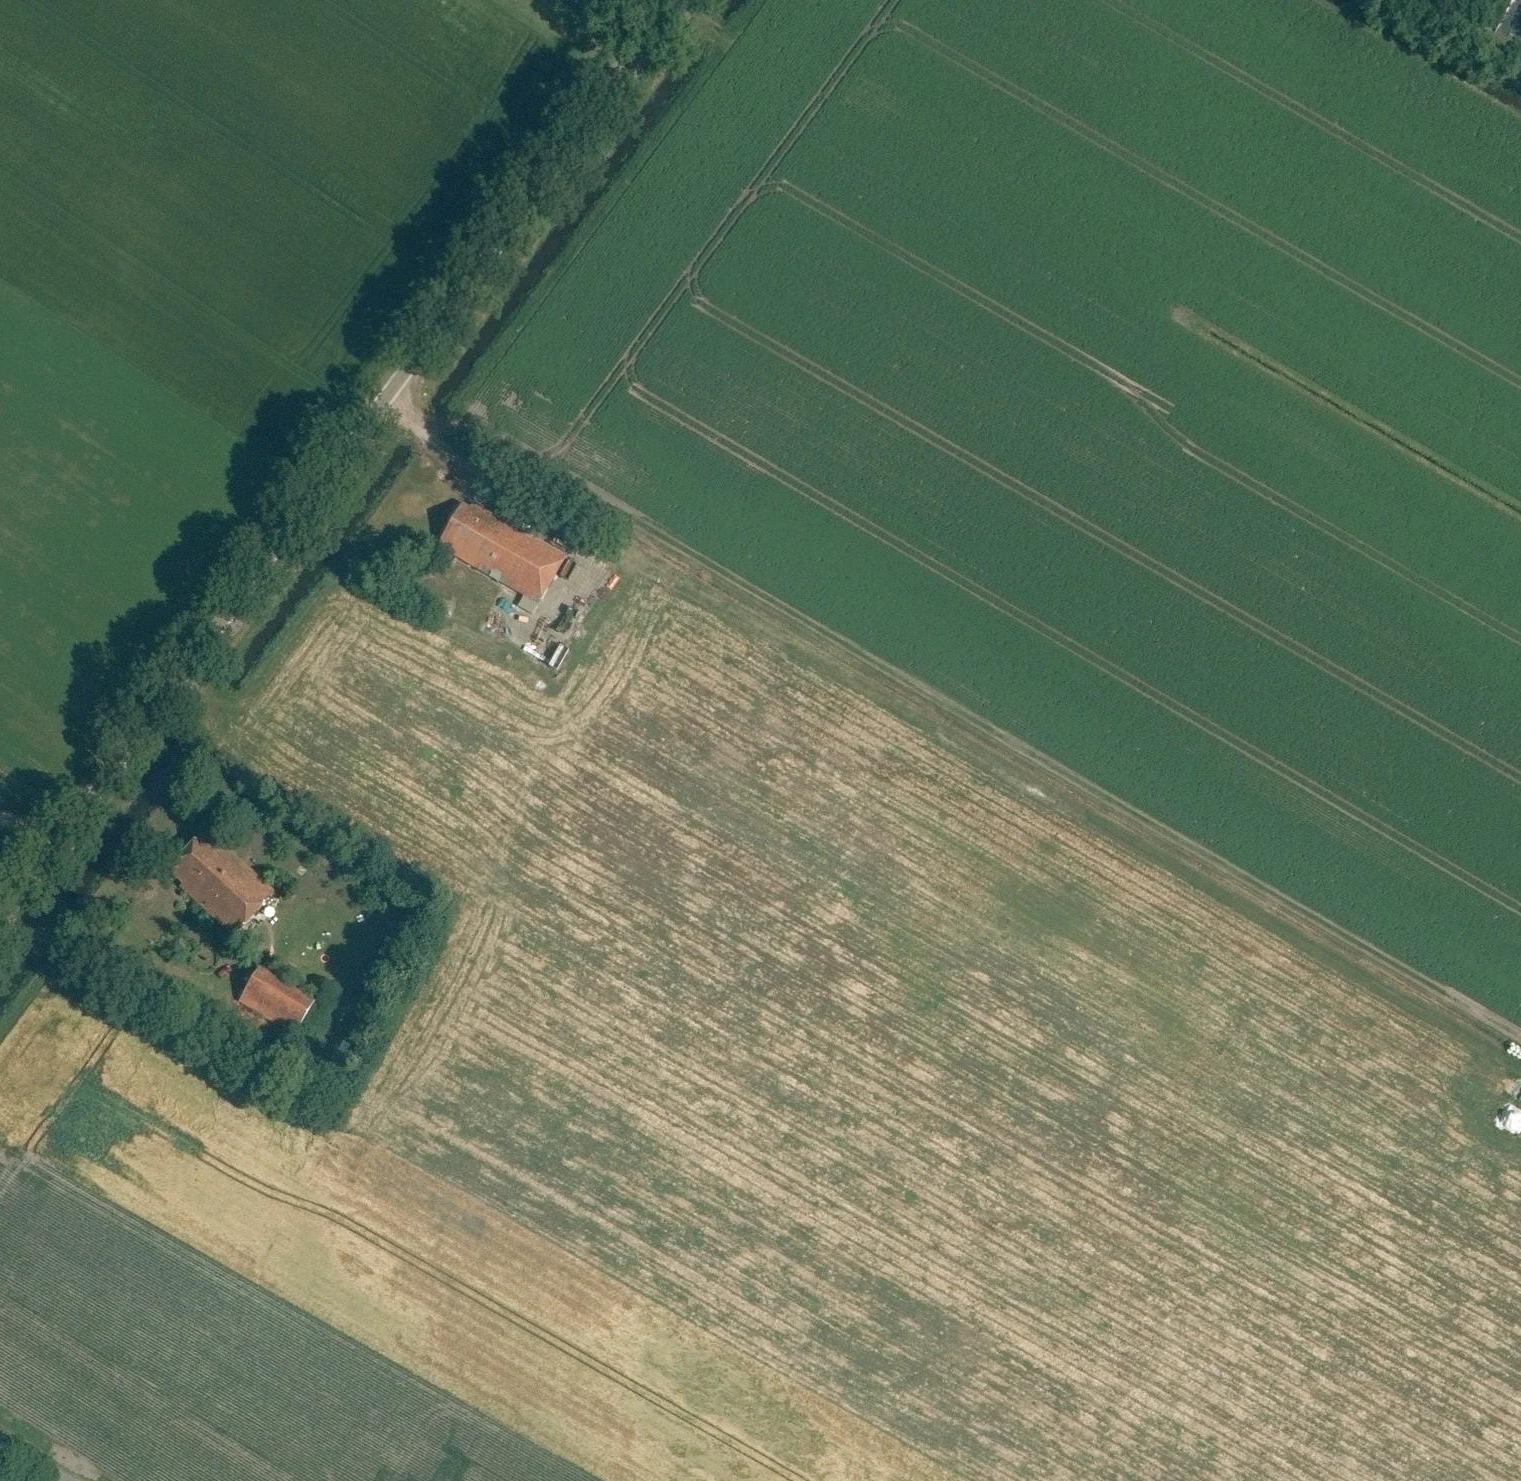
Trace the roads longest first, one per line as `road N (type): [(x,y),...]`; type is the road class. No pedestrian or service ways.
road 1 (unclassified): [(0,917),(676,0)]

